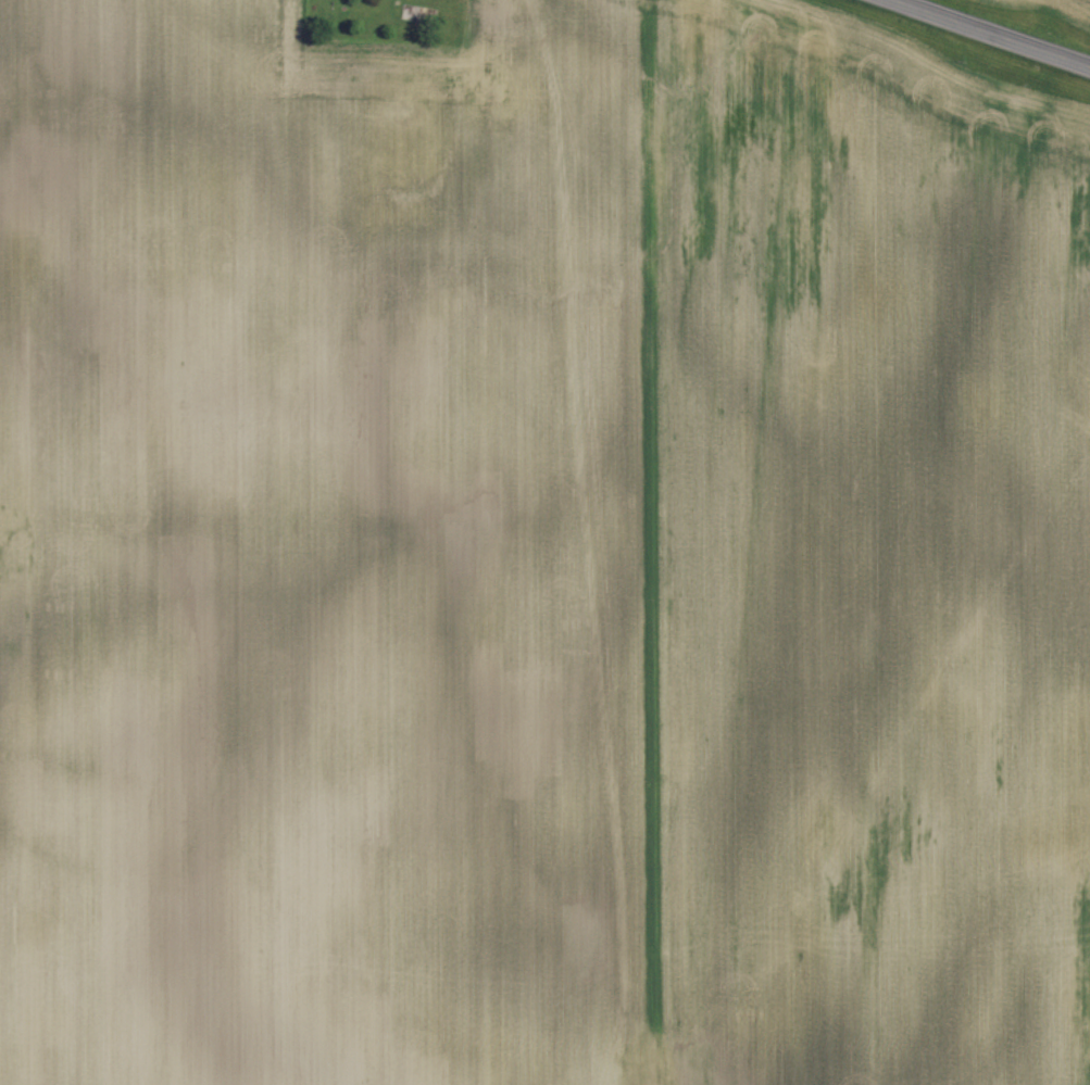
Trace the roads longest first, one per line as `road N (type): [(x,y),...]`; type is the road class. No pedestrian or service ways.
road 1 (primary): [(1089,66),(894,0)]

